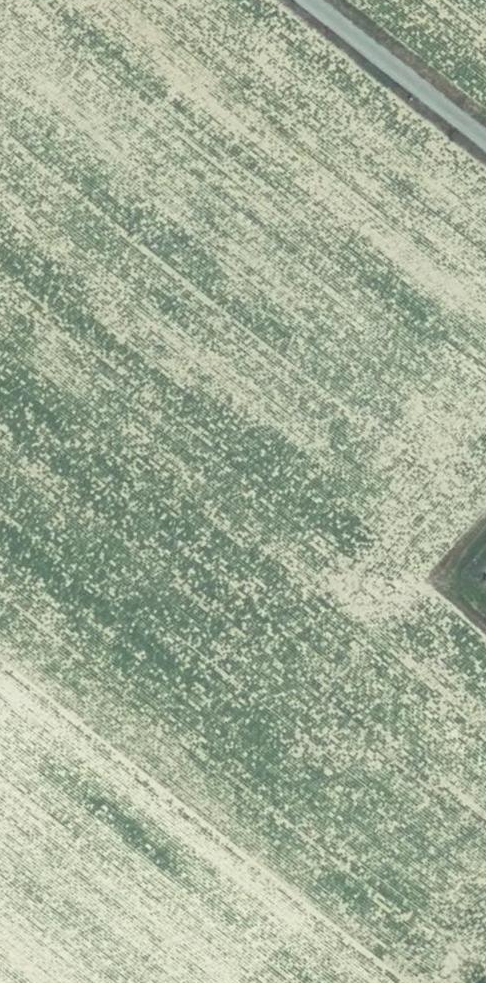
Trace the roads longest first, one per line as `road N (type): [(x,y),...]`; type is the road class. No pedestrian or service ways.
road 1 (unclassified): [(485,140),(309,0)]

